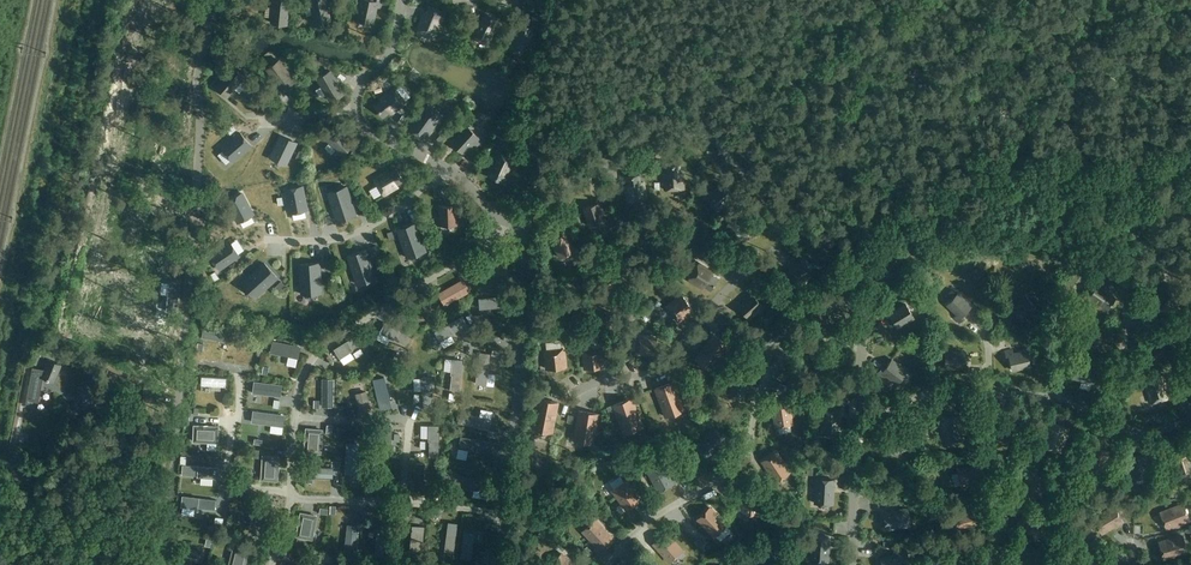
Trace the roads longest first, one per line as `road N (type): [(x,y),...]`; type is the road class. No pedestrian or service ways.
road 1 (track): [(204,40),(151,564)]
road 2 (residential): [(612,564),(639,532),(744,462),(771,374),(824,344),(865,345)]
road 3 (residential): [(524,218),(501,564)]
road 4 (residential): [(524,218),(579,182),(695,136),(724,148),(797,230)]
road 5 (residential): [(797,230),(656,378),(607,382),(571,400)]
road 6 (residential): [(860,423),(919,398),(1019,394),(1051,397),(1116,425)]
road 7 (residential): [(271,239),(352,235),(445,168)]
road 8 (residential): [(797,230),(860,265),(870,287),(865,345)]
road 9 (residential): [(860,423),(857,564)]
road 10 (residential): [(1125,291),(1116,425)]
road 11 (residential): [(402,0),(398,31),(360,86),(354,109)]

